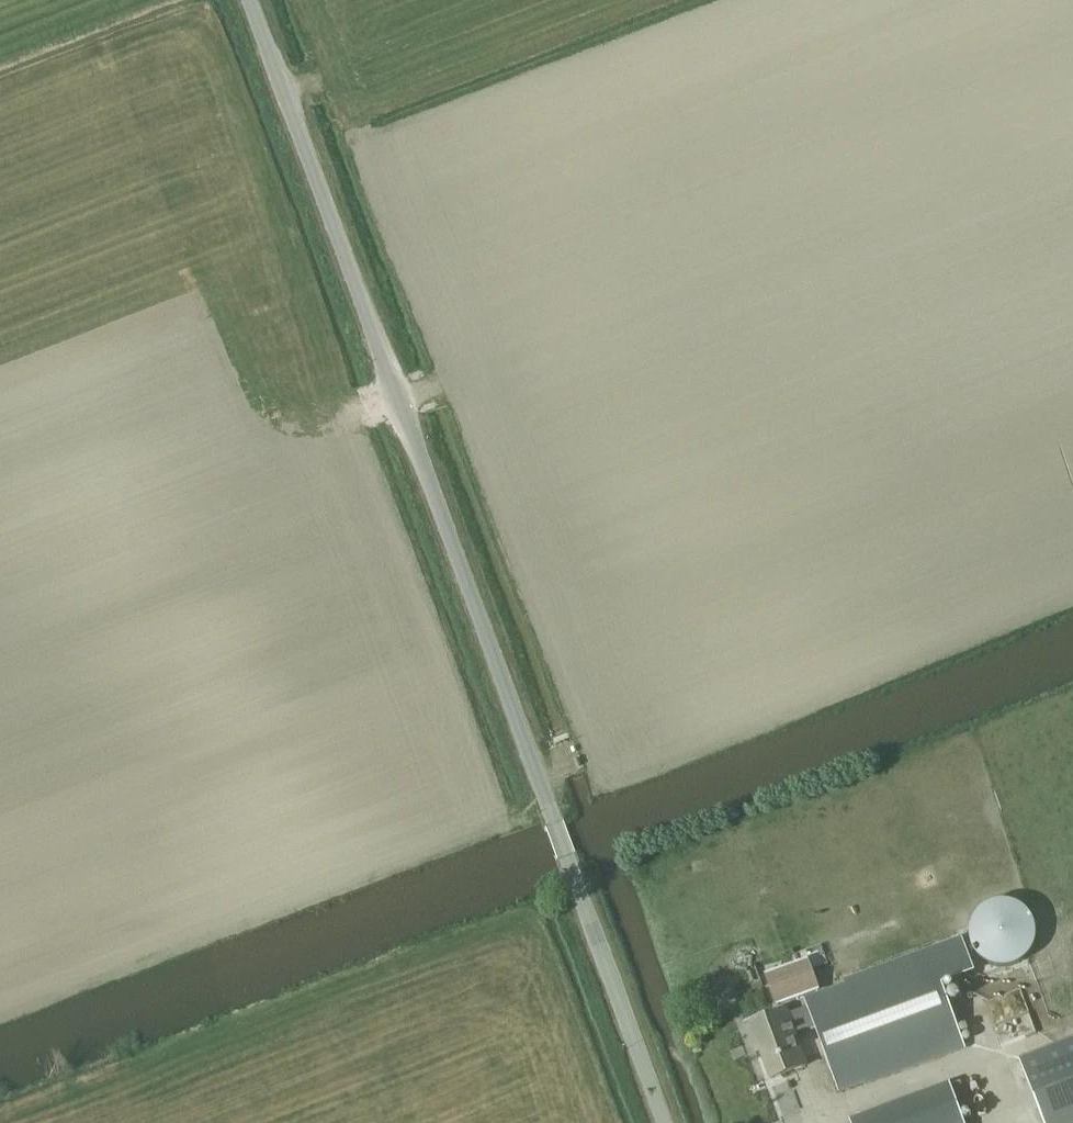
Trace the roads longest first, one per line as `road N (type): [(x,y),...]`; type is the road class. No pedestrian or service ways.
road 1 (unclassified): [(665,1122),(249,0)]

